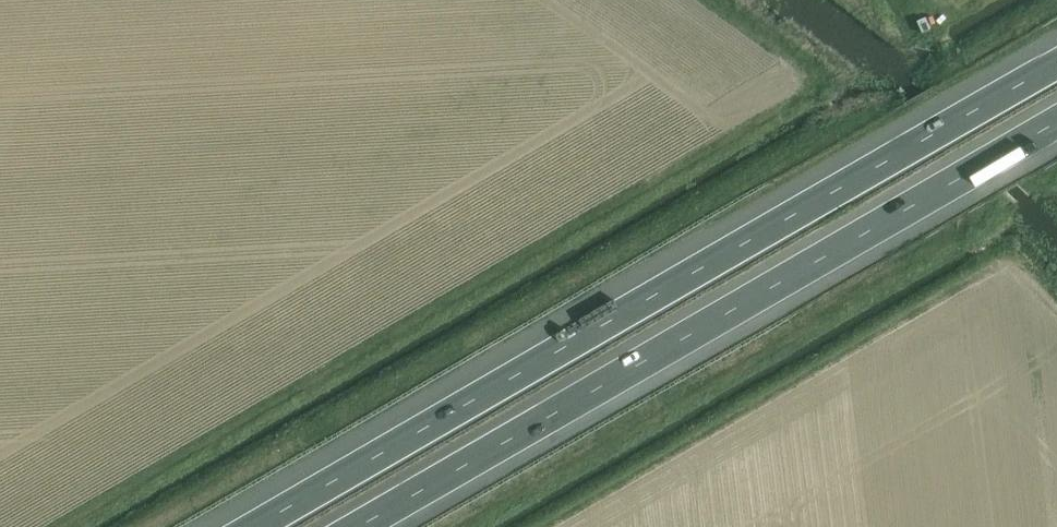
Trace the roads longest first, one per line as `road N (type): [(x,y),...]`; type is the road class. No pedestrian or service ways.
road 1 (motorway): [(1056,65),(257,526)]
road 2 (motorway): [(361,526),(1056,123)]

